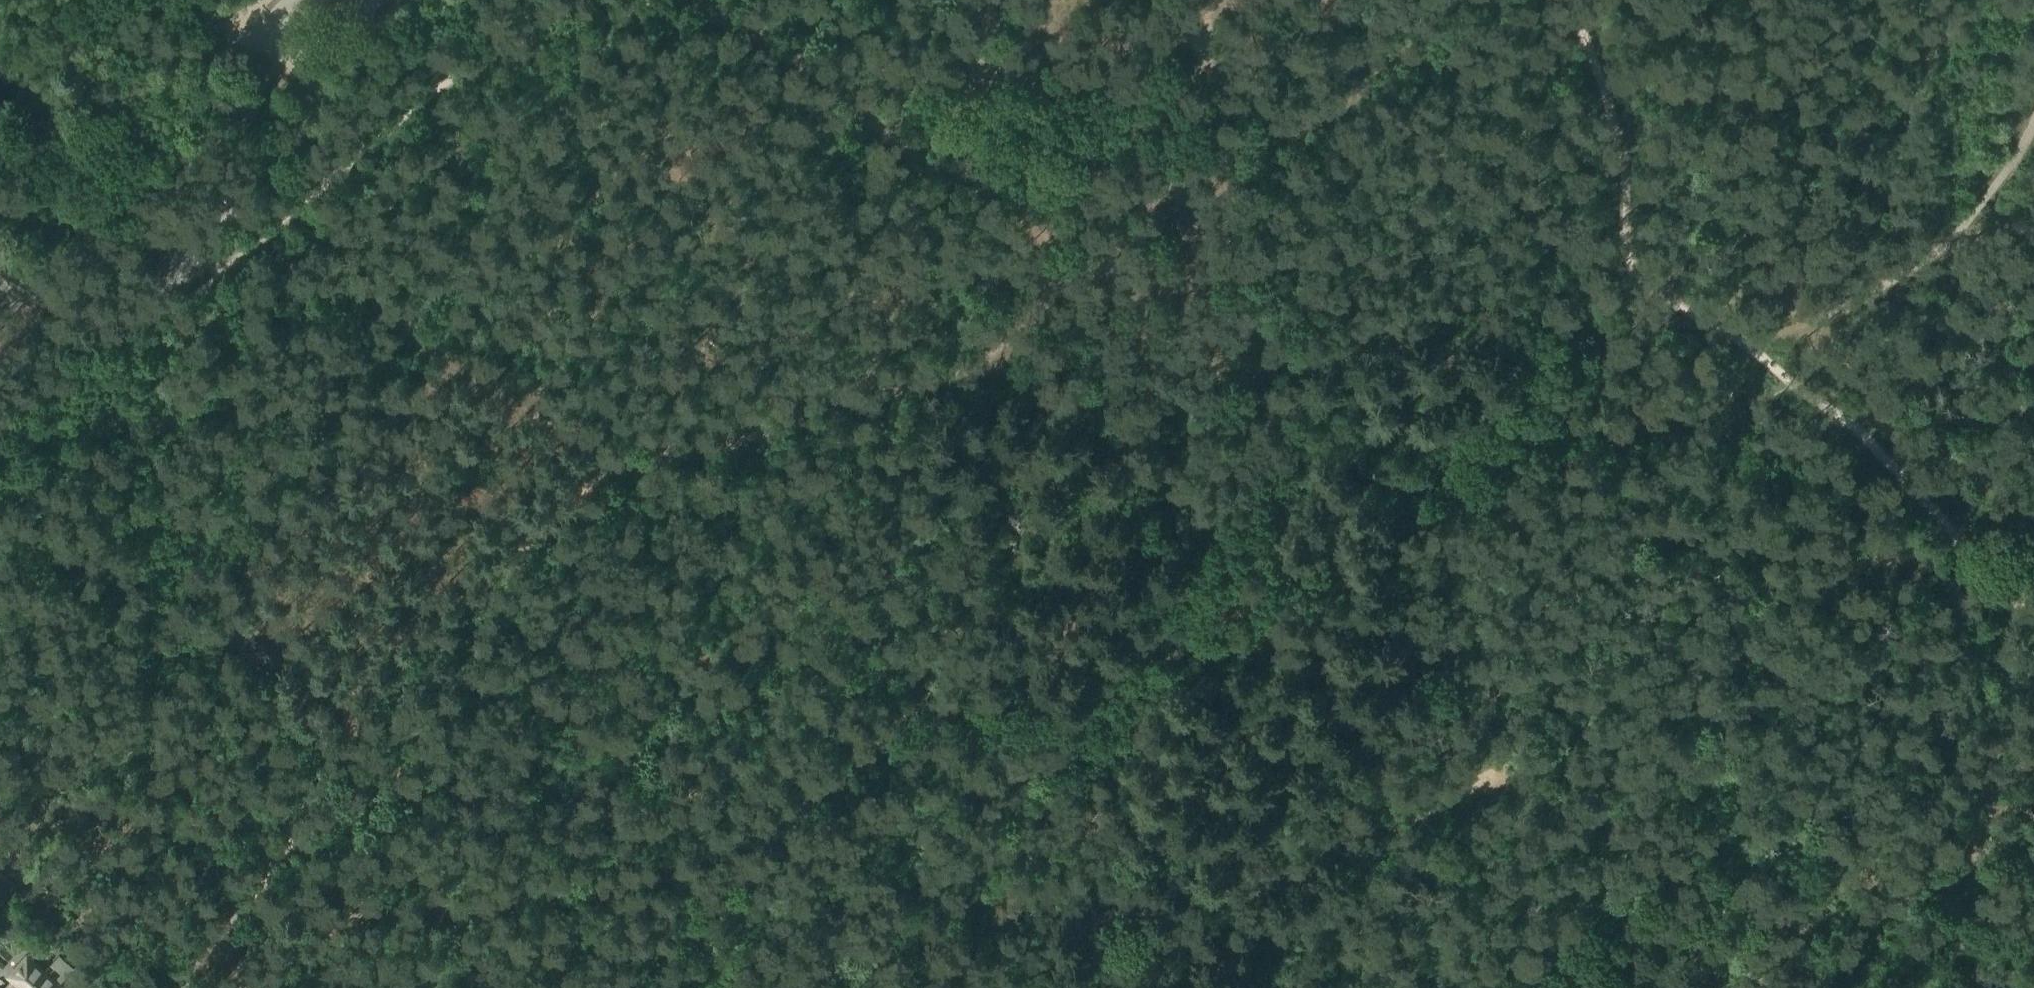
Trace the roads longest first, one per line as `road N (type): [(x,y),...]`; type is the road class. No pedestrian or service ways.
road 1 (residential): [(0,430),(198,263)]

